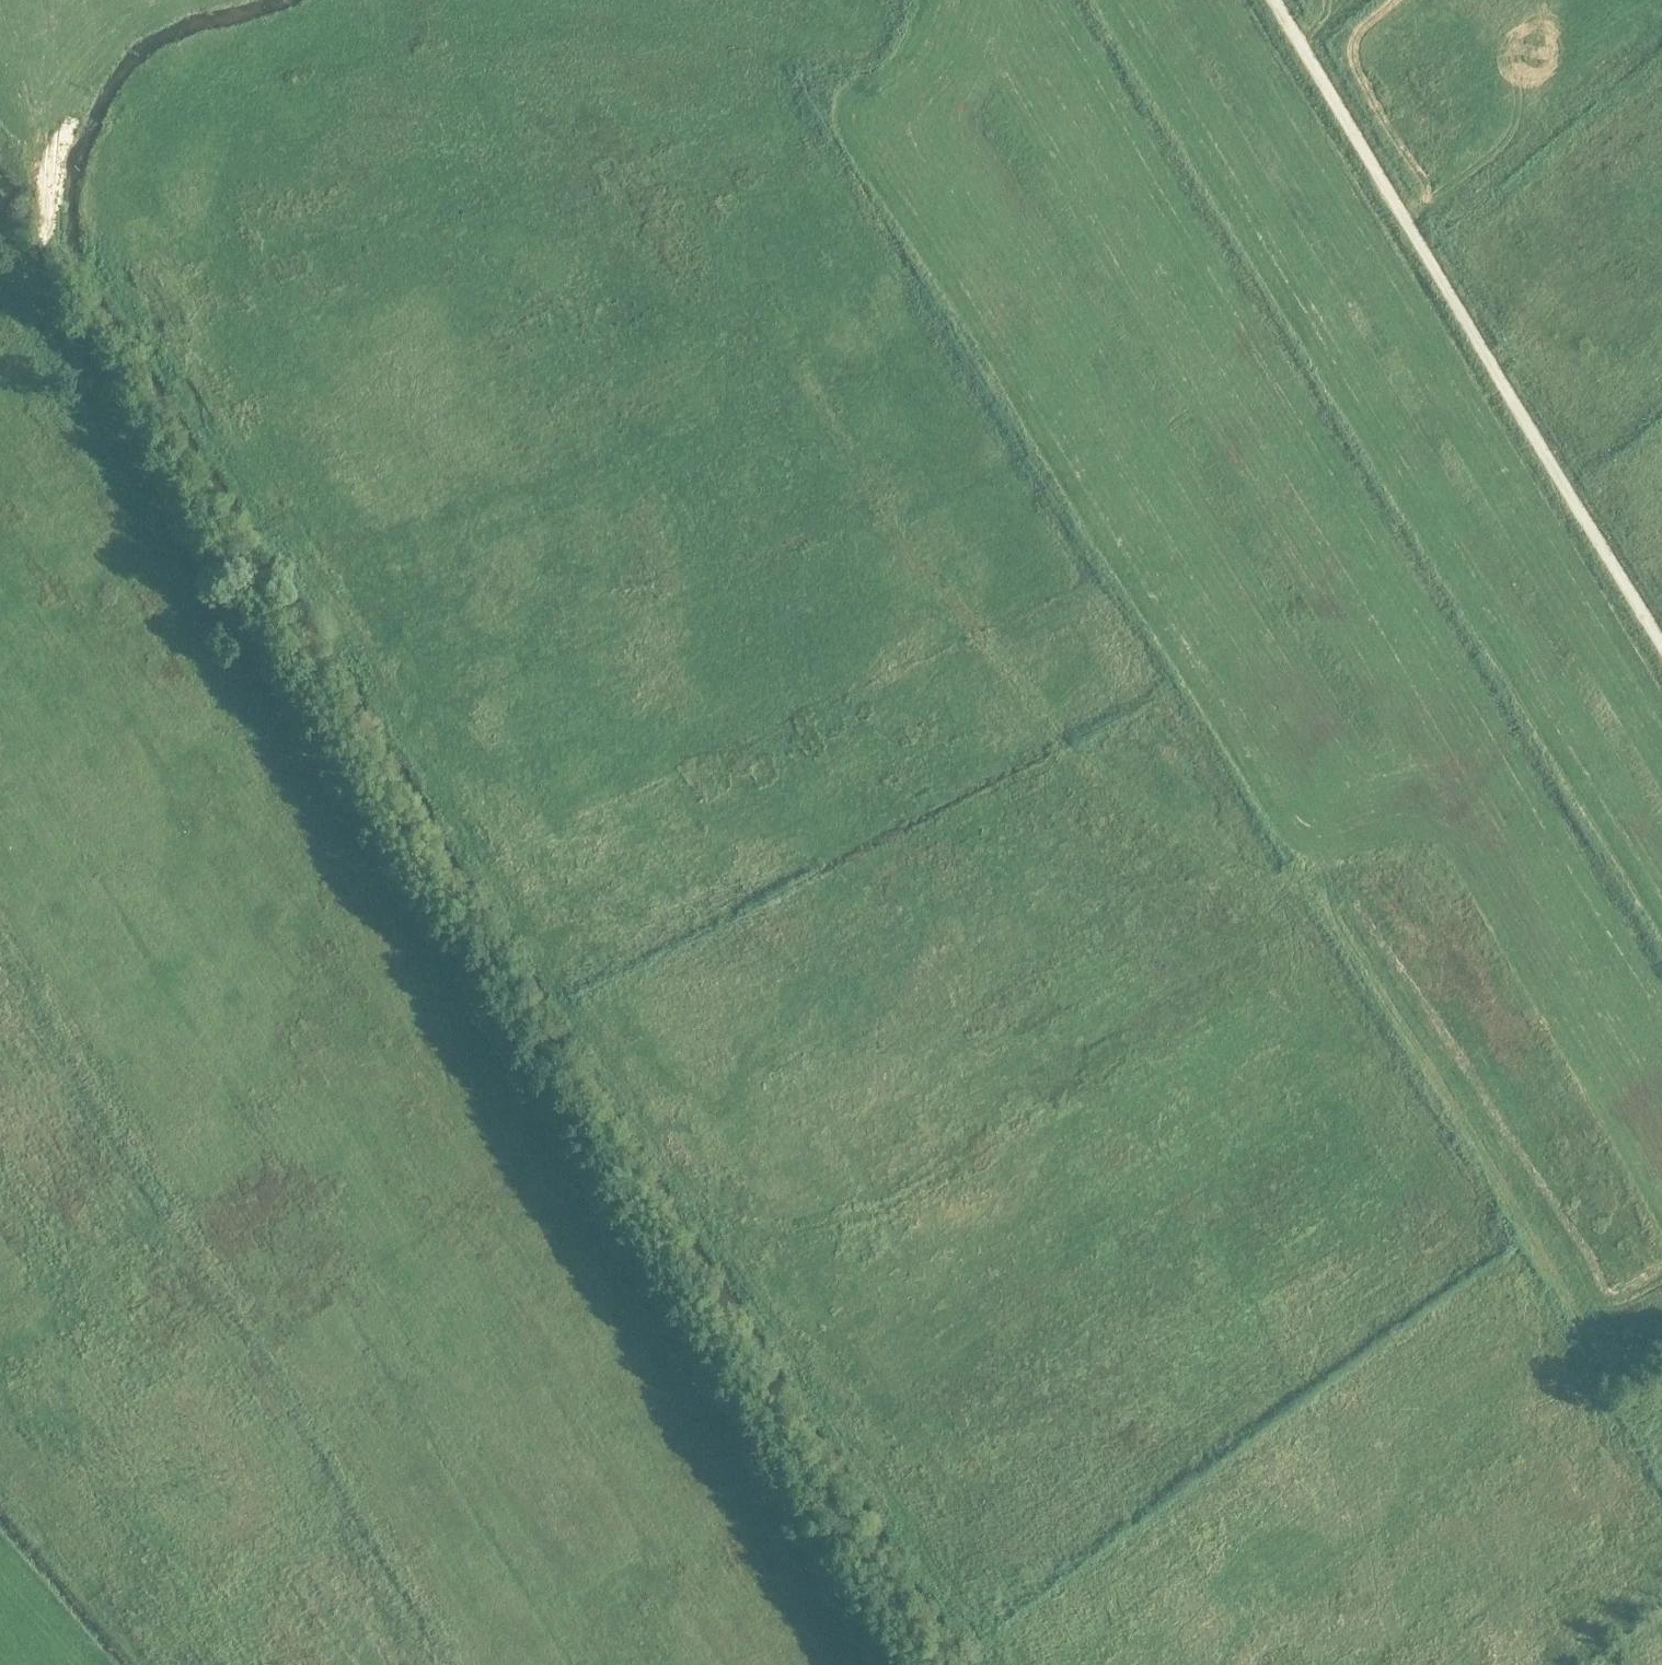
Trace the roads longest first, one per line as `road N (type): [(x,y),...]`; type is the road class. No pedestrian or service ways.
road 1 (track): [(874,1664),(0,243)]
road 2 (unclassified): [(1661,641),(1276,0)]
road 3 (track): [(1661,1332),(1620,1358),(1597,1342),(1307,881)]
road 4 (track): [(1054,732),(1128,825),(1269,886),(1307,881),(1290,853)]

